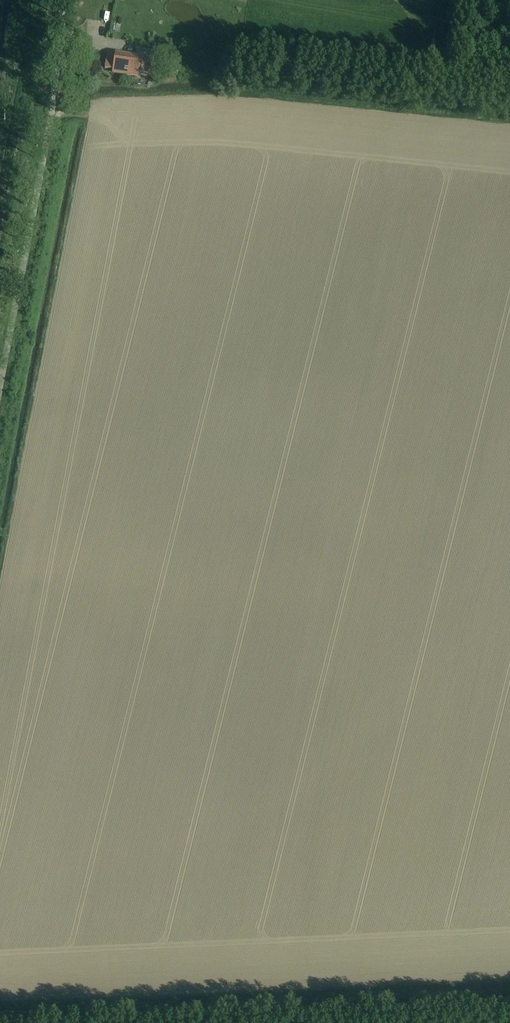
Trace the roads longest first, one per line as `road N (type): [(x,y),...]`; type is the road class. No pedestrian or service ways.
road 1 (track): [(509,976),(0,999)]
road 2 (track): [(509,1000),(0,1022)]
road 3 (unclassified): [(0,384),(66,0)]

